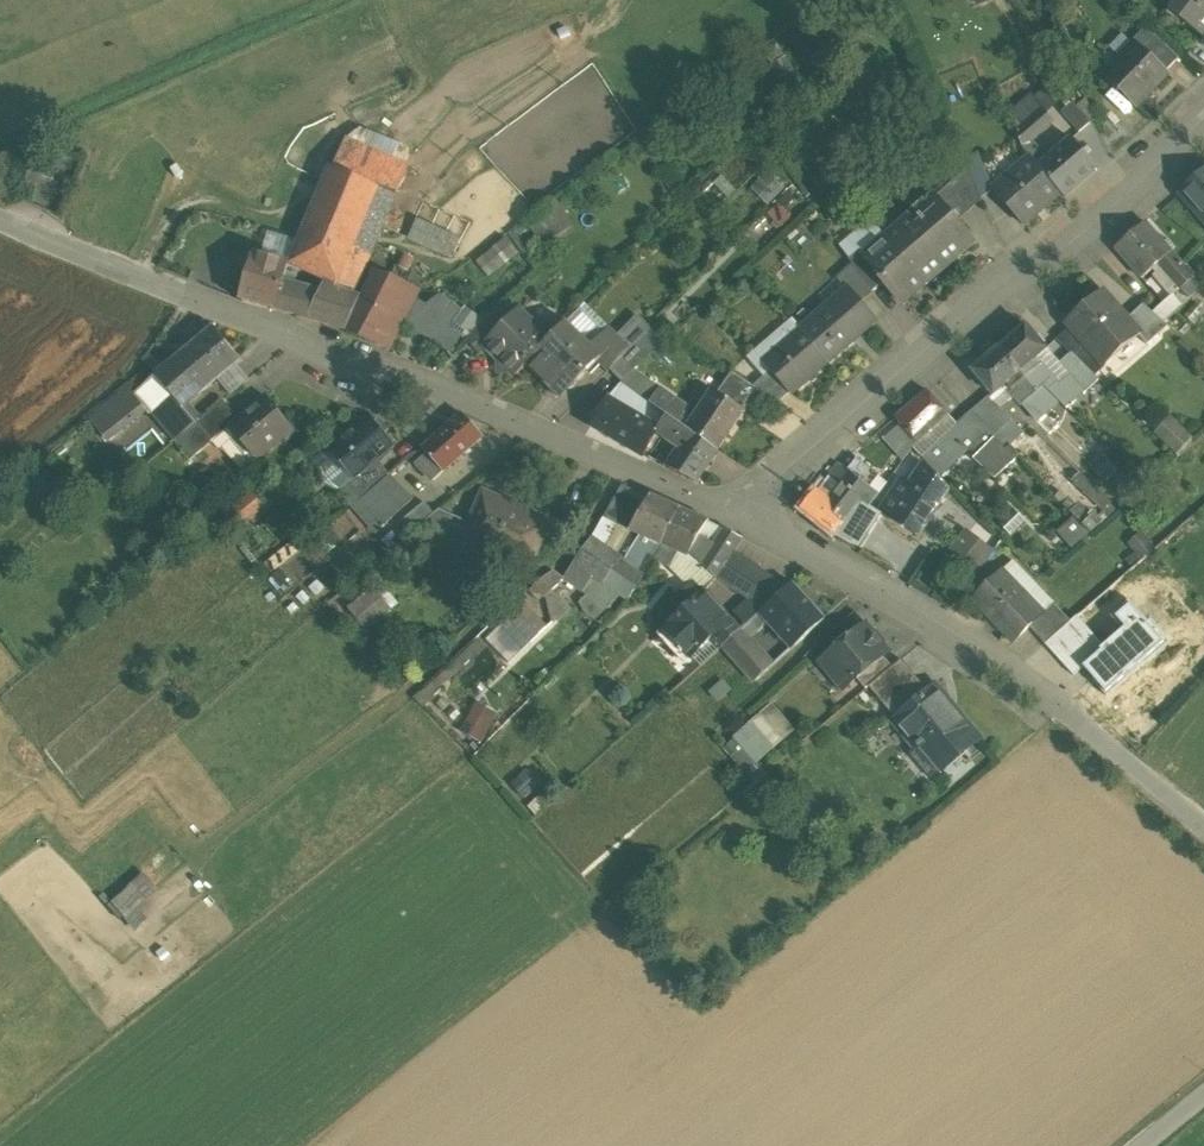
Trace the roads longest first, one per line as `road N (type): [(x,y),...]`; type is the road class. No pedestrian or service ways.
road 1 (tertiary): [(750,527),(434,387),(349,367),(0,221)]
road 2 (tertiary): [(750,527),(777,484),(865,403),(1007,280),(1061,253),(1203,118)]
road 3 (tertiary): [(1203,830),(1085,724),(984,650),(872,582),(750,527)]

